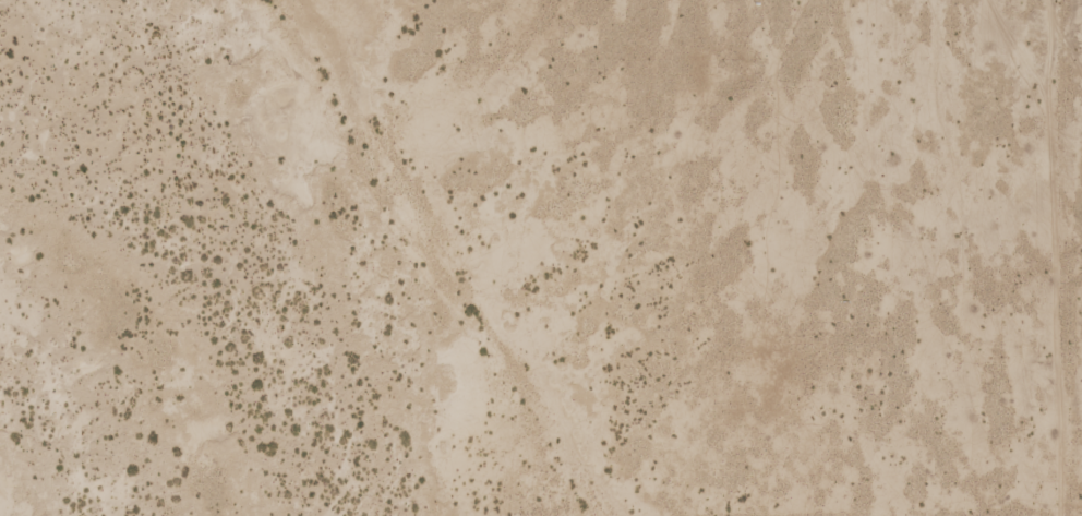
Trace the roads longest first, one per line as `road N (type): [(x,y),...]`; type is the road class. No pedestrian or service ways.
road 1 (residential): [(987,515),(984,0)]

